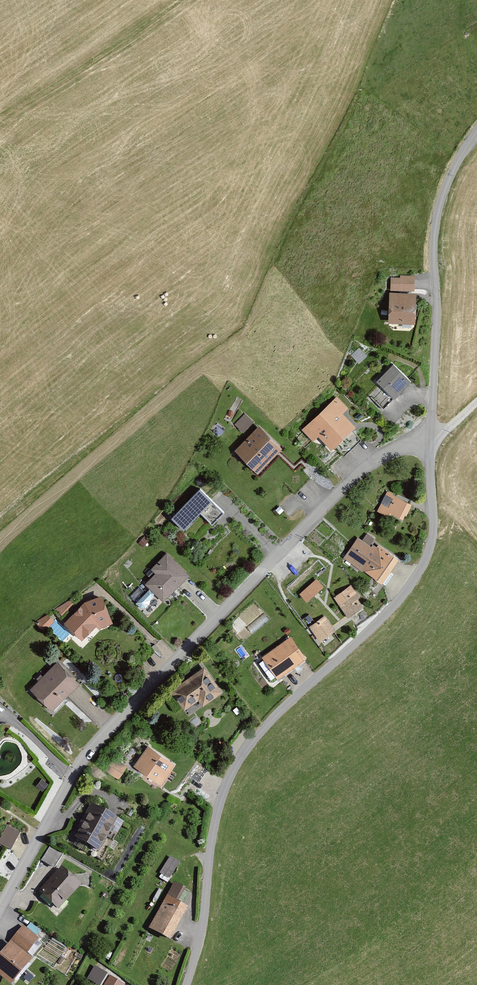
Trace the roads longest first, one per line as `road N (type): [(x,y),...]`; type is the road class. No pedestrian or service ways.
road 1 (residential): [(0,909),(77,770),(158,675),(360,472),(432,436)]
road 2 (unclassified): [(186,984),(222,795),(265,727),(376,626),(420,569),(434,530),(432,436)]
road 3 (unclassified): [(432,436),(436,222),(476,131)]

